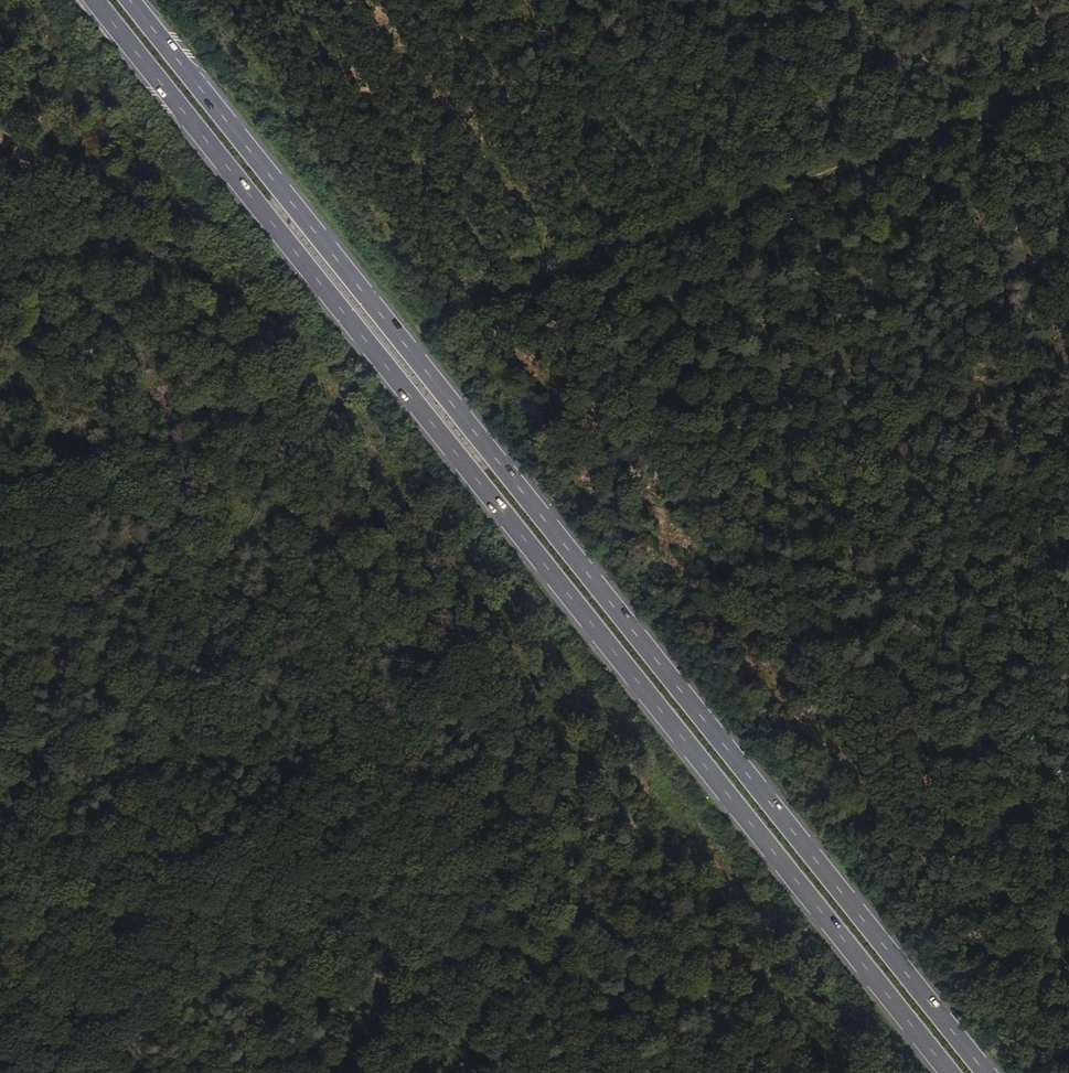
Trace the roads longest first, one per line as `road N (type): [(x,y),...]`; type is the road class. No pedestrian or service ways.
road 1 (primary): [(983,1072),(126,0)]
road 2 (primary): [(94,0),(949,1072)]
road 3 (track): [(415,329),(1068,80)]
road 4 (track): [(0,488),(339,365)]

